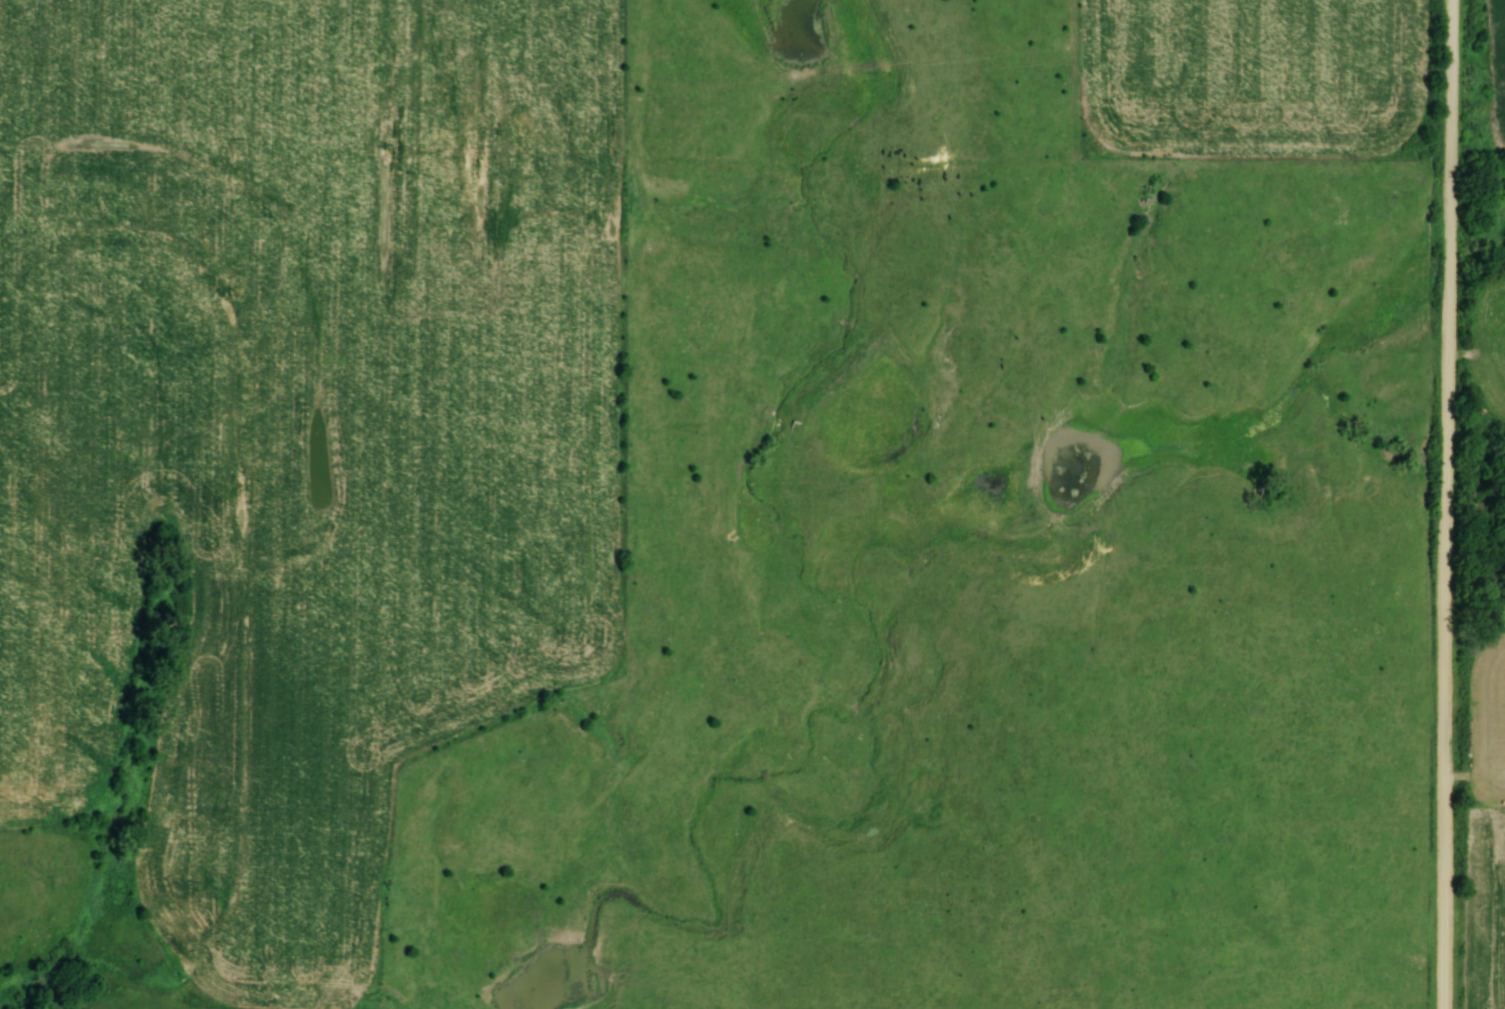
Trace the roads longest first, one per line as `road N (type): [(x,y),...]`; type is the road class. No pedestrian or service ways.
road 1 (residential): [(1446,1008),(1455,0)]

